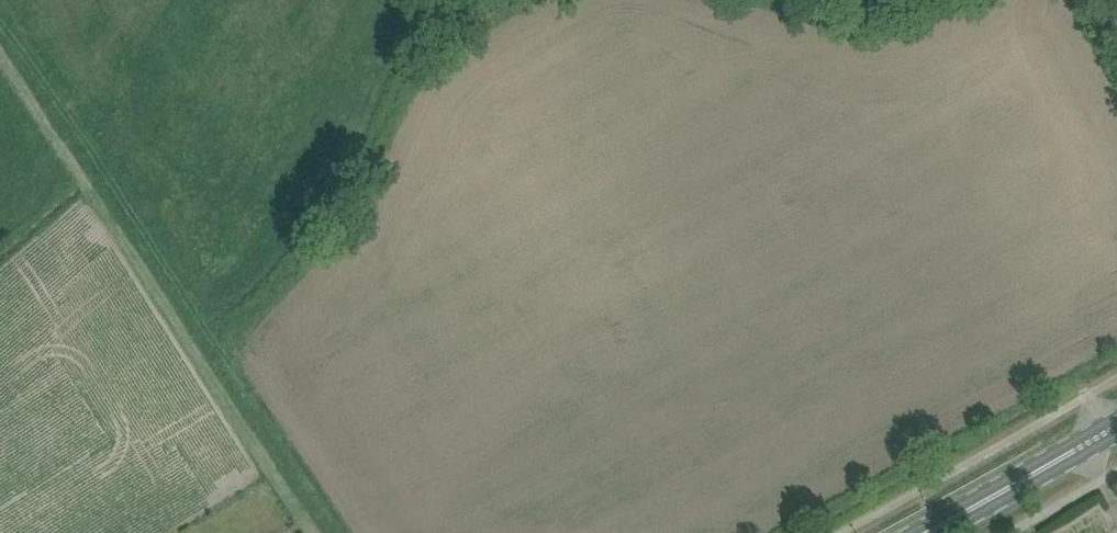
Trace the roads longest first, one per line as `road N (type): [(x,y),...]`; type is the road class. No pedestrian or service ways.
road 1 (primary): [(924,532),(1116,423)]

